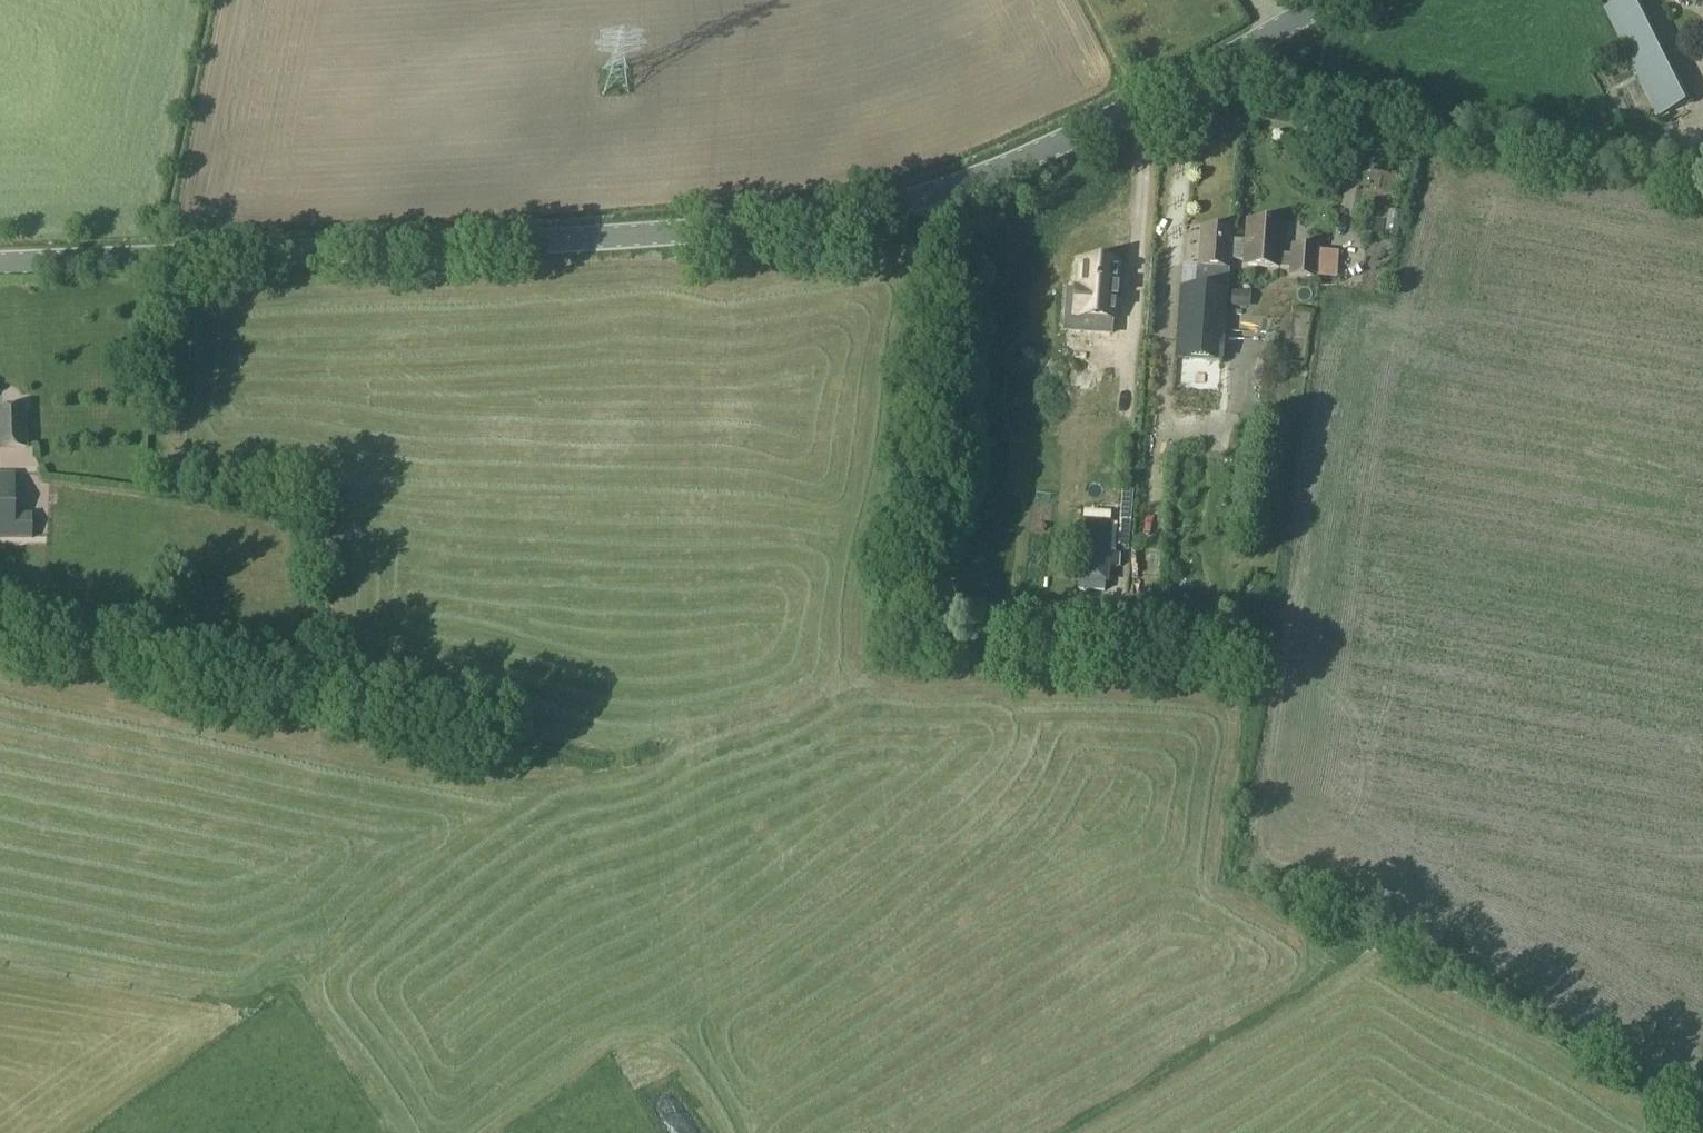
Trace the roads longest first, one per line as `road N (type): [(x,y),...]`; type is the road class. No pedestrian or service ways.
road 1 (unclassified): [(0,256),(844,209),(935,189),(1096,134),(1329,0)]

